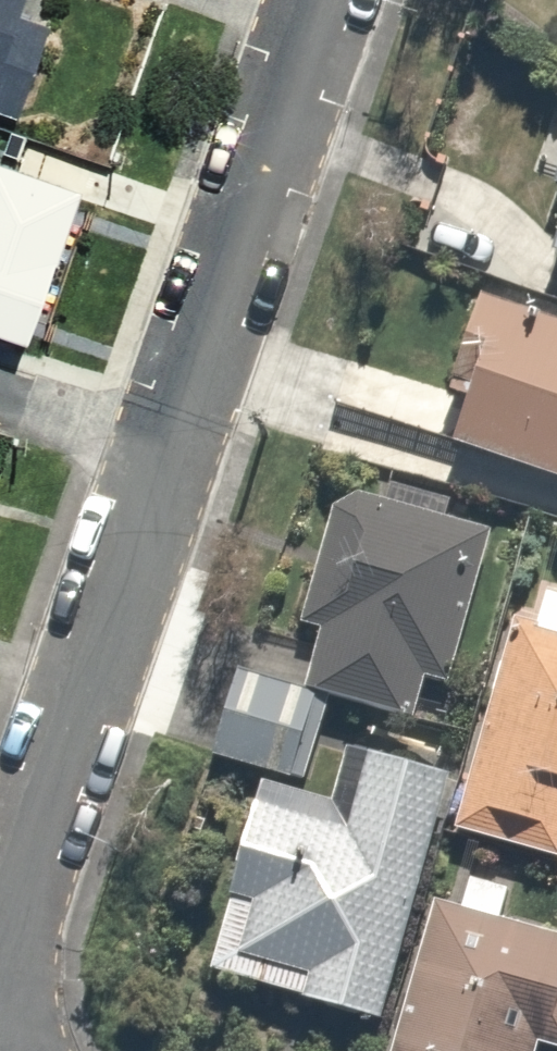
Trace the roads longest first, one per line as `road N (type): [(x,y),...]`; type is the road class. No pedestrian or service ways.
road 1 (residential): [(0,1016),(169,463),(322,0)]

